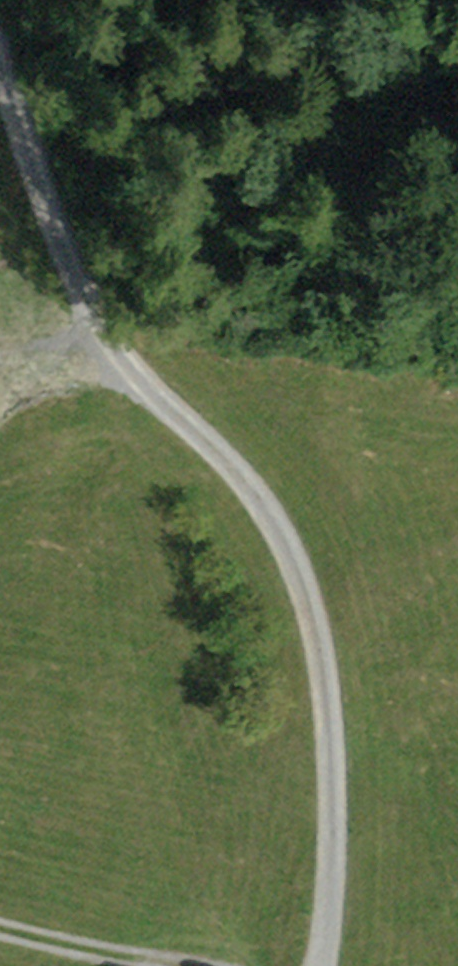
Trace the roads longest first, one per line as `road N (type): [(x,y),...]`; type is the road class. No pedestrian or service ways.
road 1 (track): [(0,34),(111,349),(228,464),(269,510),(294,557),(312,610),(331,735),(318,965)]
road 2 (track): [(0,927),(160,965)]
road 3 (track): [(0,357),(127,368)]

